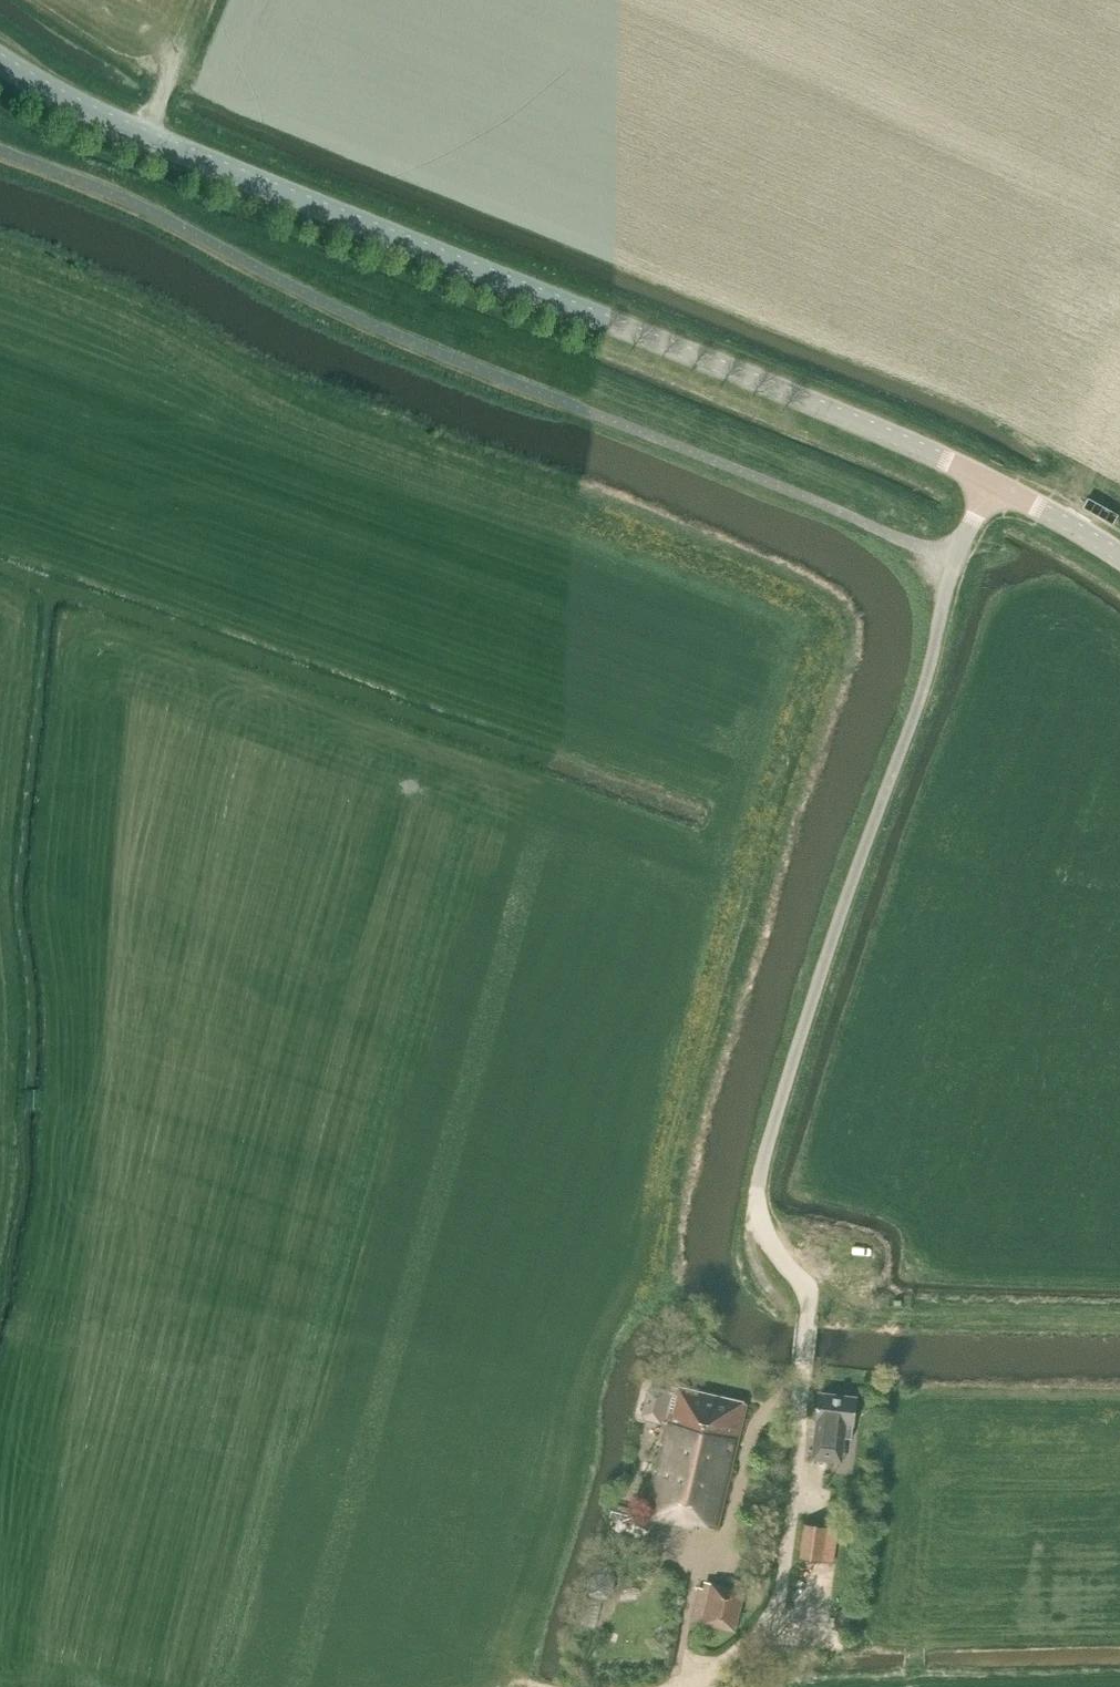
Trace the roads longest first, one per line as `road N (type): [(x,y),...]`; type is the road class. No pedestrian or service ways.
road 1 (tertiary): [(1119,555),(904,441),(162,142),(0,59)]

